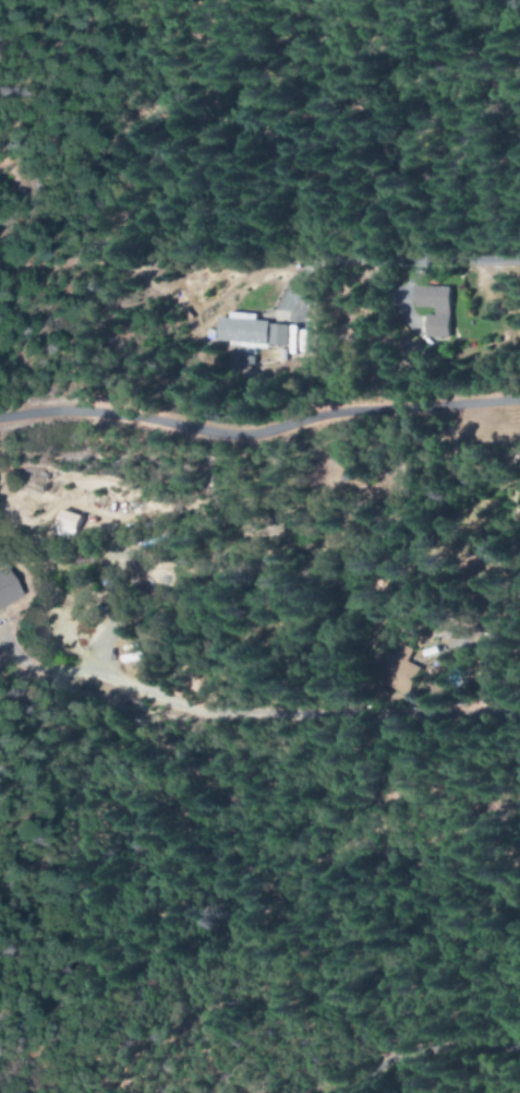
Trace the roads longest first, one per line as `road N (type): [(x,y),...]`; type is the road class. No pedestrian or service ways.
road 1 (residential): [(0,417),(143,416),(246,439),(329,413),(519,399)]

